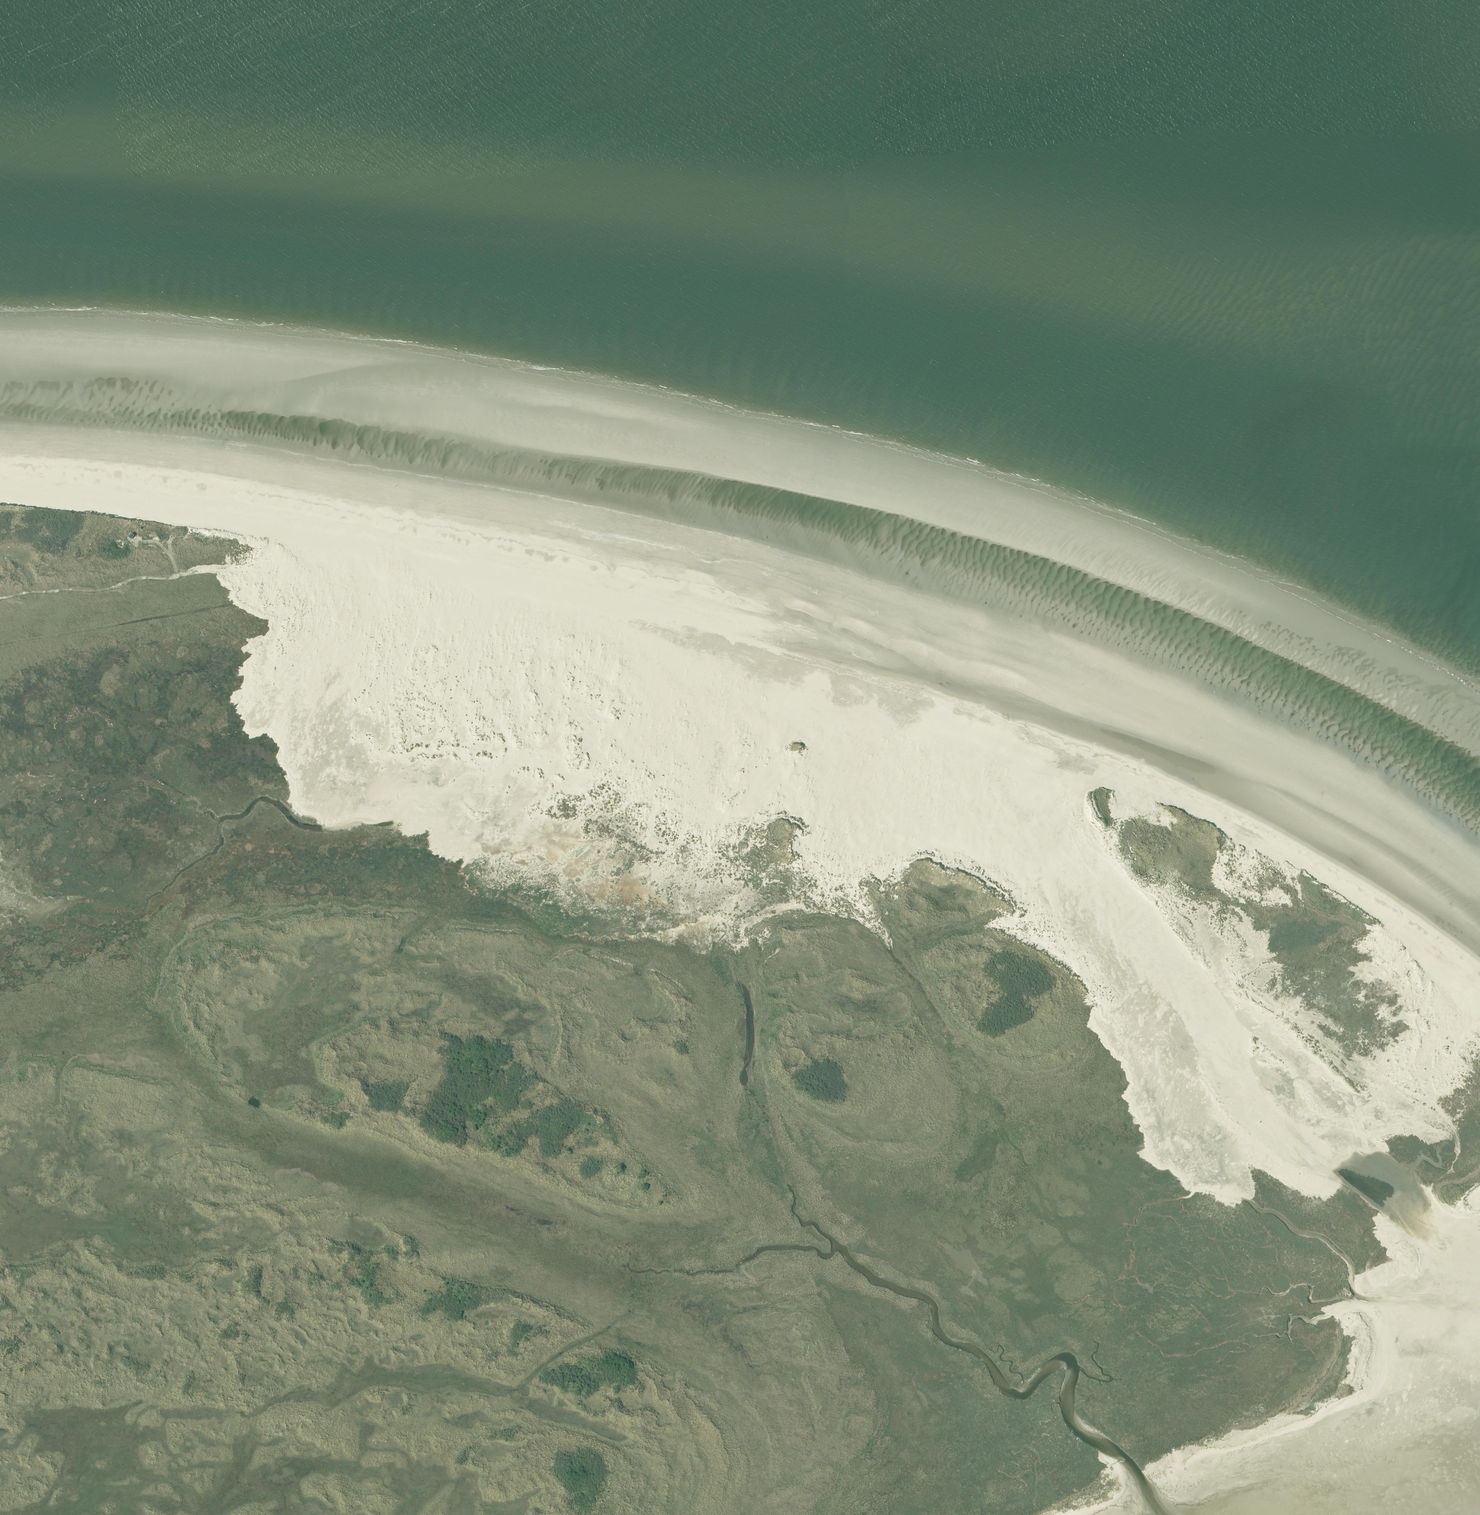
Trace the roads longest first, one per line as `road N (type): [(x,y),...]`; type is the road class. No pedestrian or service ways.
road 1 (track): [(334,473),(437,528),(171,581),(0,603)]
road 2 (track): [(334,473),(270,454),(81,484),(0,487)]

